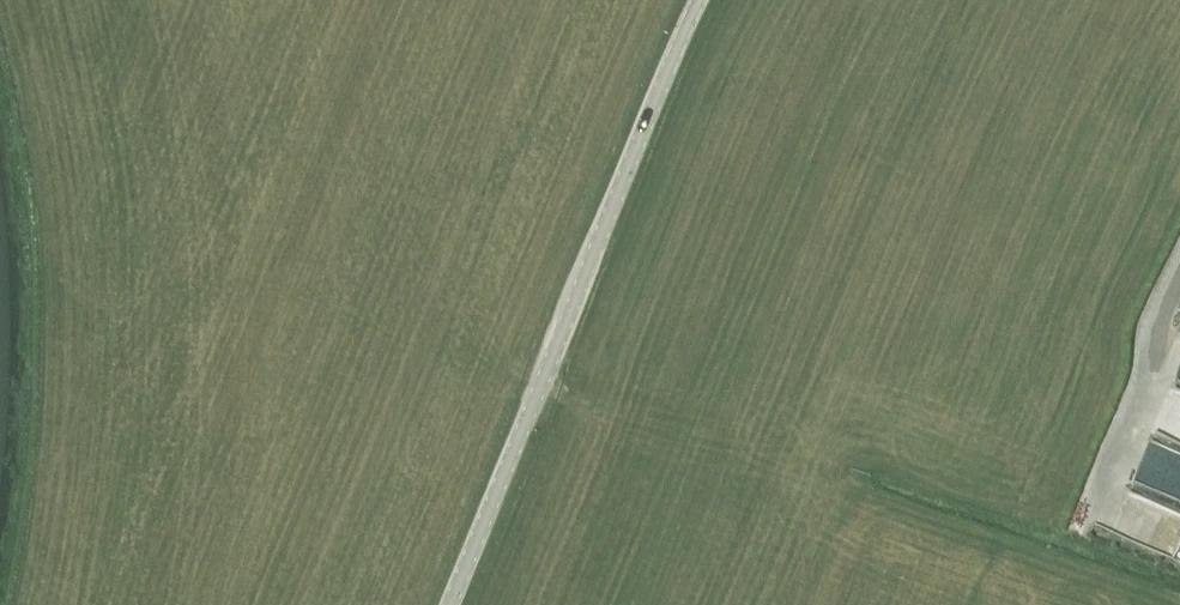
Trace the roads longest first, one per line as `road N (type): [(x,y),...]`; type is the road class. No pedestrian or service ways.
road 1 (unclassified): [(700,0),(445,604)]

